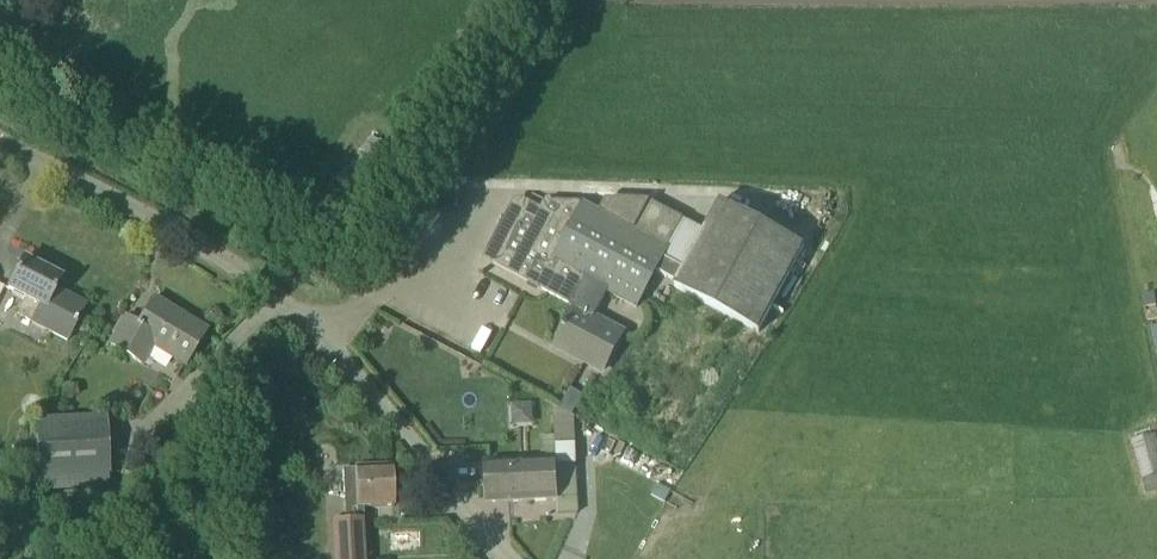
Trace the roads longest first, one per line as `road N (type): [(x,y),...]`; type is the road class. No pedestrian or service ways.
road 1 (unclassified): [(0,145),(284,293),(506,558)]

